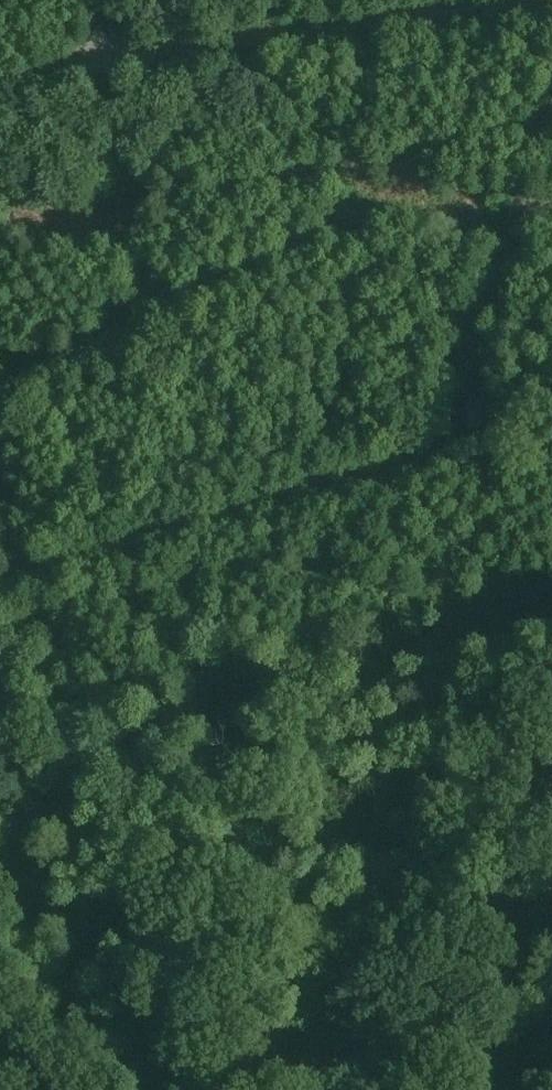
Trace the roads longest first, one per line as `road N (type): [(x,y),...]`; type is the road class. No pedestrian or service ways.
road 1 (track): [(522,0),(0,87)]
road 2 (track): [(551,1025),(148,1089)]

